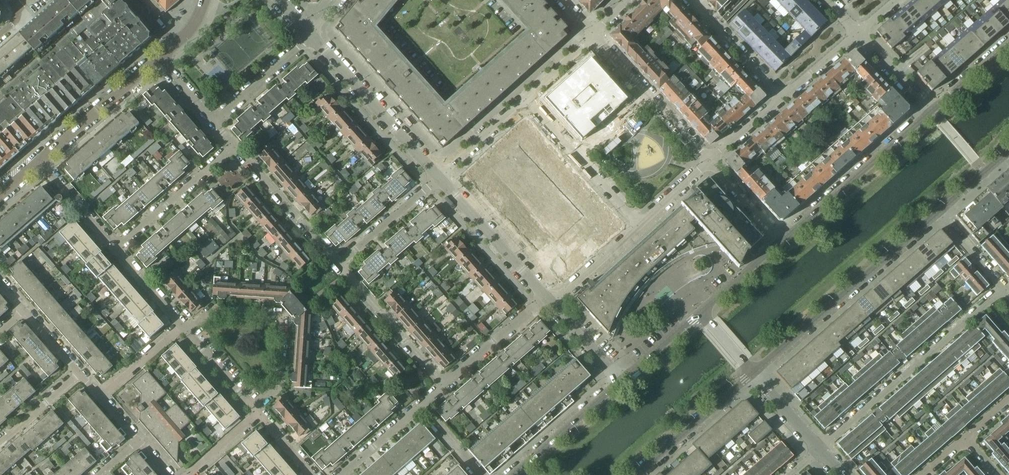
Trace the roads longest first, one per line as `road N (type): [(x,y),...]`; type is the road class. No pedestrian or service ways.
road 1 (residential): [(1004,286),(823,452)]
road 2 (residential): [(756,373),(939,217)]
road 3 (residential): [(254,407),(280,380),(281,318),(218,310),(187,331)]
road 4 (residential): [(932,111),(783,242)]
road 5 (residential): [(439,179),(309,34)]
road 6 (residential): [(594,34),(710,162)]
road 7 (residential): [(639,224),(527,98)]
road 8 (residential): [(548,300),(439,179)]
road 9 (residential): [(38,162),(160,56)]
road 10 (residential): [(341,264),(443,385)]
road 11 (residential): [(235,147),(341,264)]
road 12 (residential): [(235,147),(115,249)]
road 13 (residential): [(639,474),(756,373)]
road 14 (residential): [(623,380),(516,474)]
road 15 (residential): [(443,385),(548,300)]
road 16 (residential): [(690,0),(784,97)]
road 17 (residential): [(341,264),(439,179)]
road 18 (residential): [(309,34),(214,120)]

